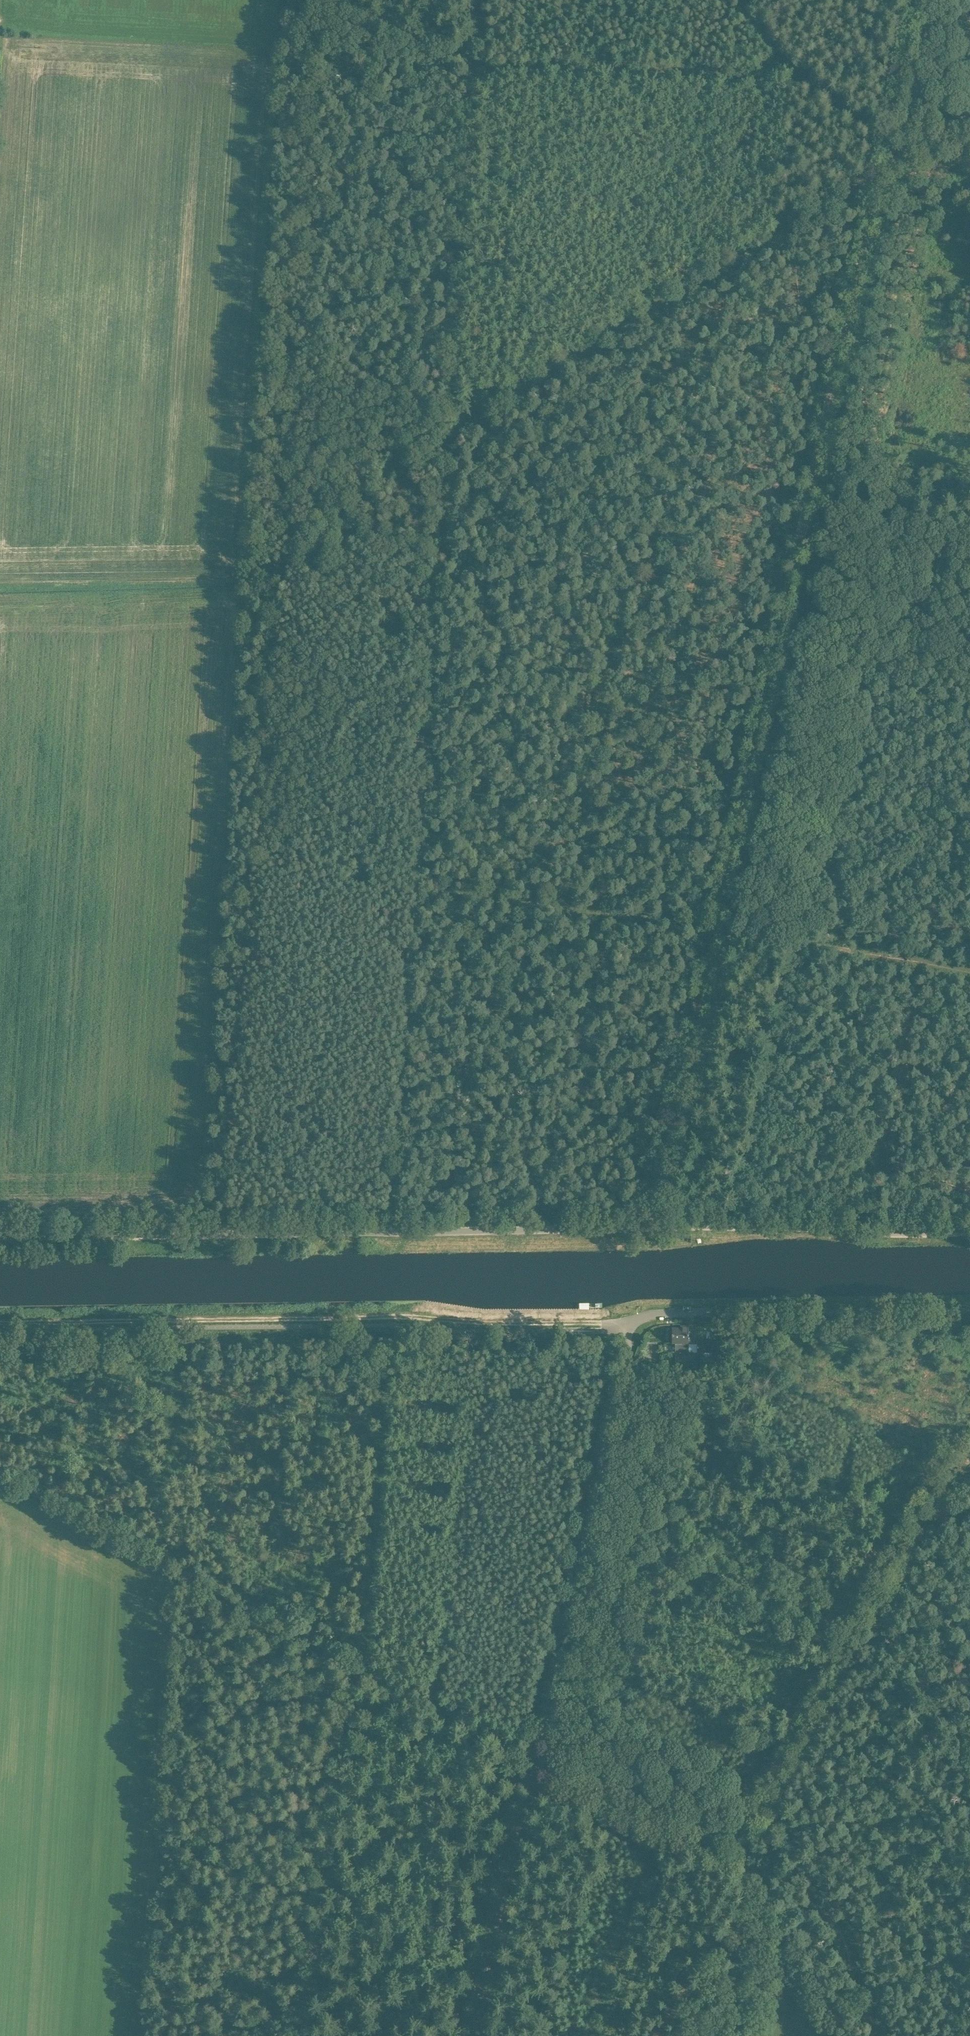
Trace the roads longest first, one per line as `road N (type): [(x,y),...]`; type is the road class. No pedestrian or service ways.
road 1 (track): [(876,182),(651,1224)]
road 2 (unclassified): [(0,1233),(823,1221),(969,1227)]
road 3 (unclassified): [(466,2035),(631,1345),(650,1319),(711,1317)]
road 4 (track): [(650,1319),(0,1320)]
road 5 (track): [(909,0),(903,80),(876,182)]

